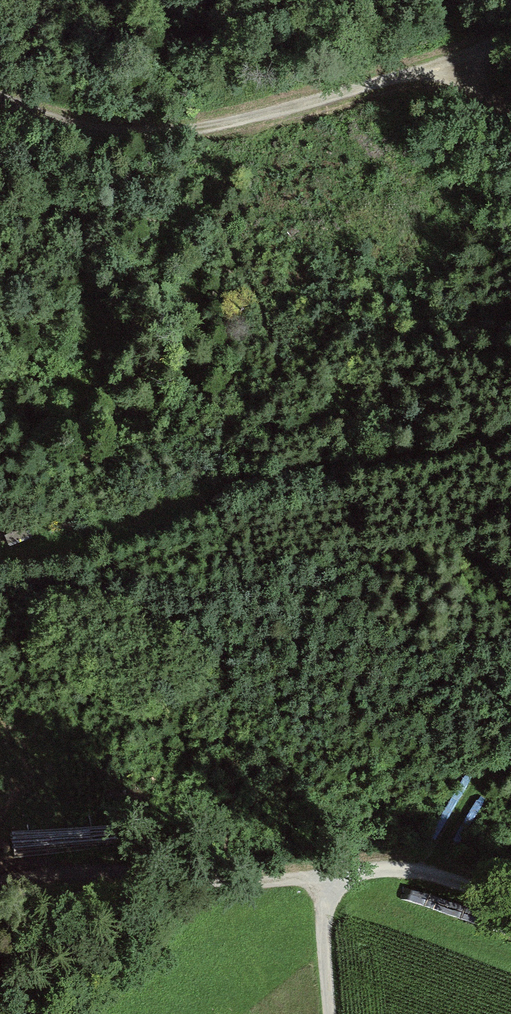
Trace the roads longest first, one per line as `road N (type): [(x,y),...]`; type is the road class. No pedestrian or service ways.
road 1 (track): [(0,100),(73,126),(160,134),(459,66)]
road 2 (track): [(0,881),(136,871),(333,882)]
road 3 (track): [(333,882),(381,865),(410,866),(510,900)]
road 4 (track): [(420,868),(453,797),(510,756)]
road 5 (track): [(331,1013),(322,928),(333,882)]
road 6 (track): [(510,114),(459,66),(510,38)]

